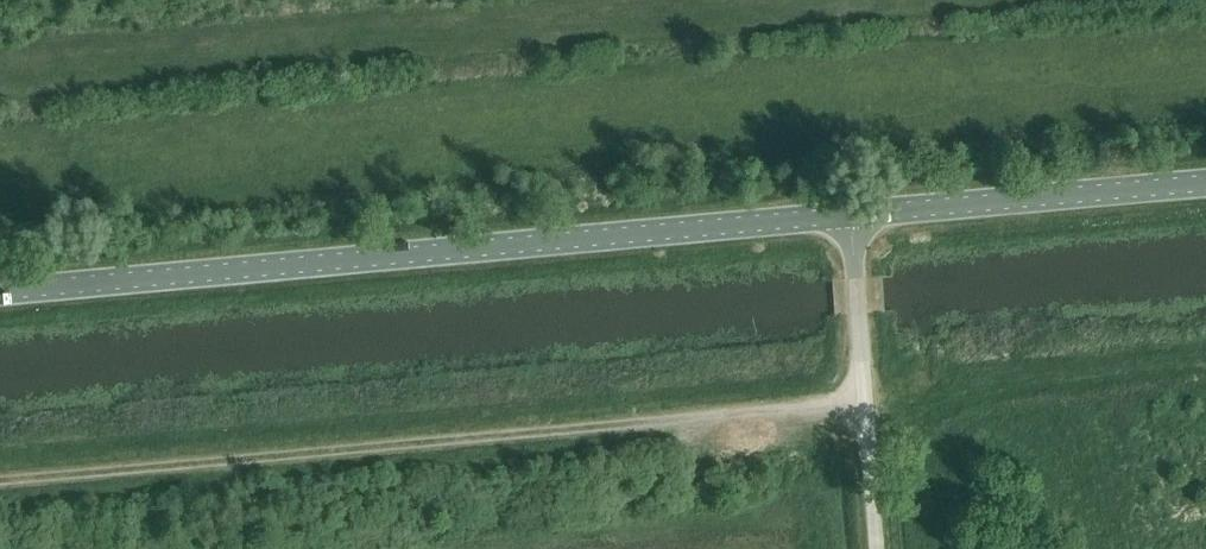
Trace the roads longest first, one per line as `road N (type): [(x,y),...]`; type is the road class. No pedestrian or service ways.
road 1 (track): [(0,477),(866,401)]
road 2 (tertiary): [(850,213),(0,290)]
road 3 (tertiary): [(850,213),(1205,181)]
road 4 (unclassified): [(878,548),(850,213)]

